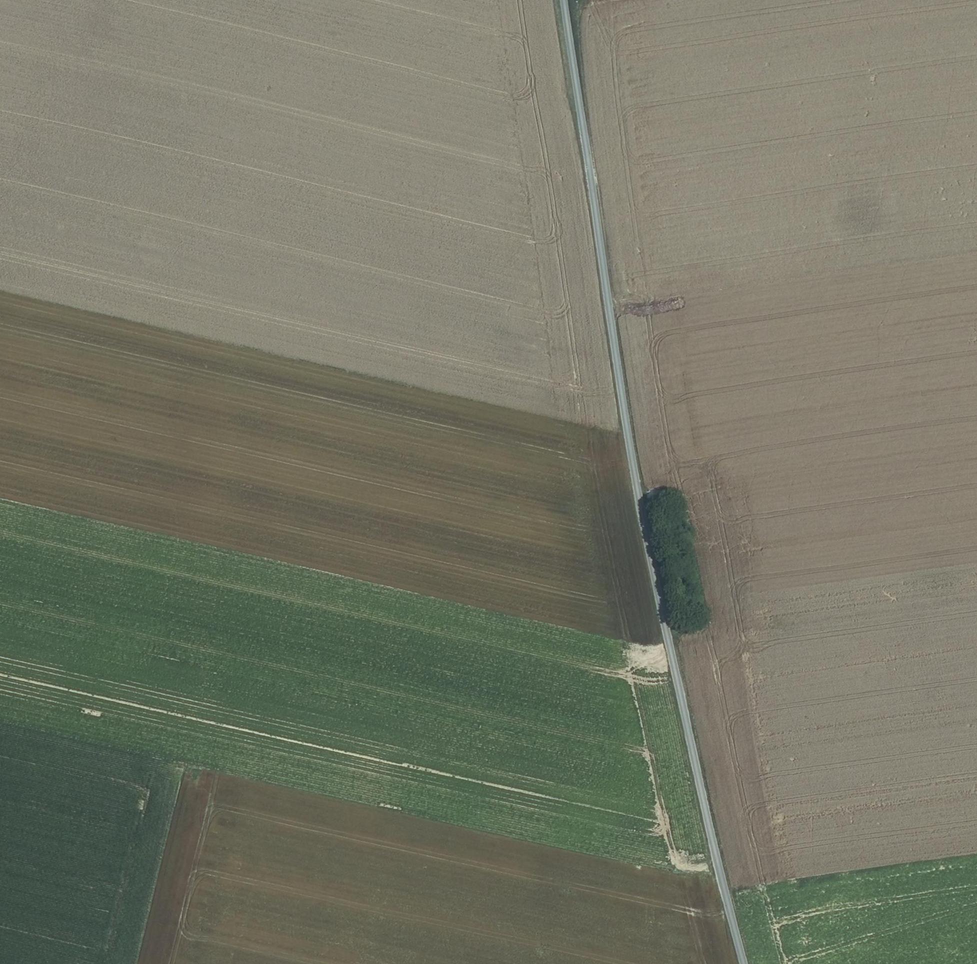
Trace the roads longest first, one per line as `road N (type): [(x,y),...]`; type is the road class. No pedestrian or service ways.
road 1 (unclassified): [(564,0),(628,449),(744,963)]

